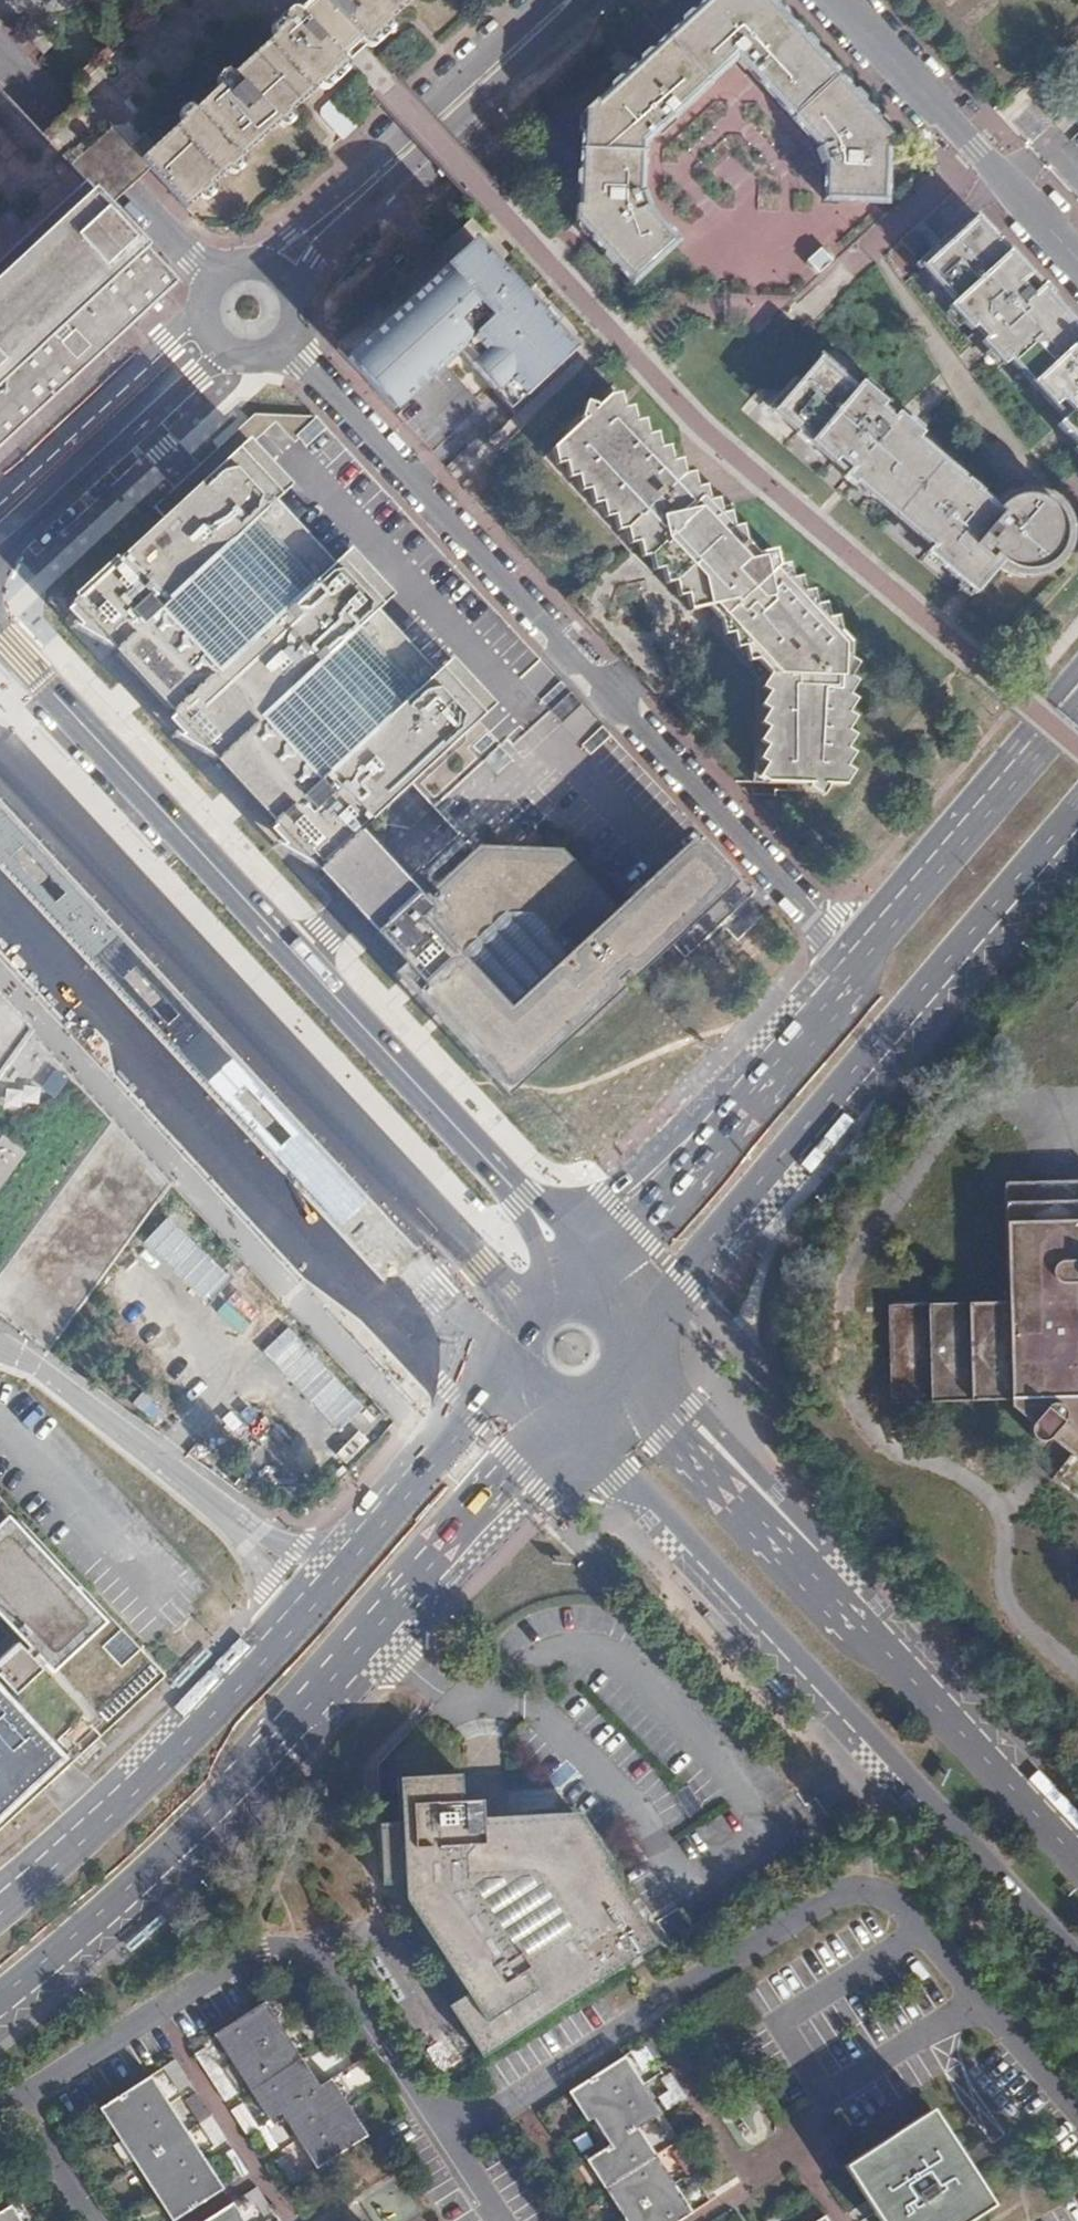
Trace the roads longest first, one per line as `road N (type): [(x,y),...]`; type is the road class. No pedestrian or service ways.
road 1 (residential): [(286,342),(847,941),(855,955),(849,983)]
road 2 (secondary): [(0,2009),(230,1801),(522,1461),(567,1424)]
road 3 (secondary): [(521,1194),(0,637)]
road 4 (secondary): [(567,1424),(1077,1964)]
road 5 (secondary): [(634,1362),(673,1283),(1077,814)]
road 6 (secondary): [(1077,1856),(649,1401),(634,1365)]
road 7 (secondary): [(321,1595),(159,1768),(0,1913)]
road 8 (residential): [(294,293),(593,0)]
road 9 (residential): [(321,1595),(80,1390),(0,1347)]
road 10 (residential): [(553,0),(294,241),(257,265)]
road 11 (secondary): [(849,983),(637,1228),(592,1266)]
road 12 (secondary): [(1077,711),(849,983)]
road 13 (residential): [(842,0),(1077,259)]
road 14 (secondary): [(516,1331),(459,1436),(321,1595)]
road 15 (residential): [(0,562),(197,375),(238,355)]
road 16 (residential): [(257,265),(220,277),(206,303),(216,341),(238,355)]

